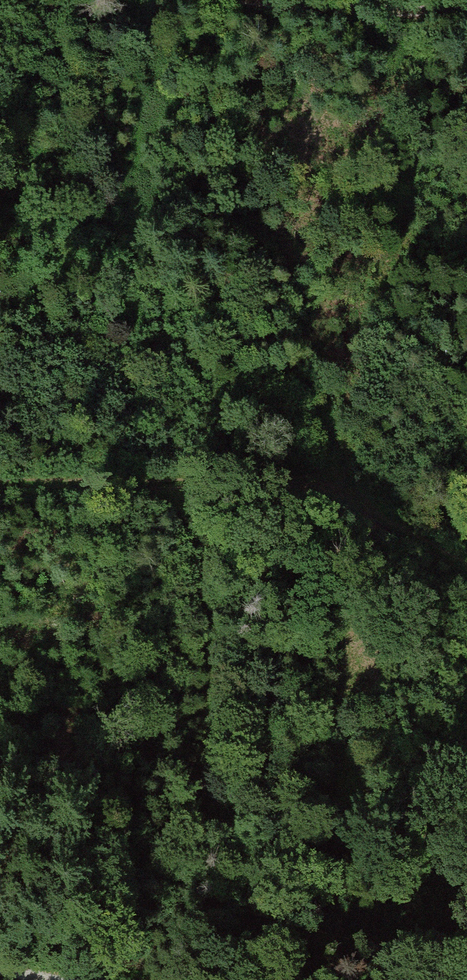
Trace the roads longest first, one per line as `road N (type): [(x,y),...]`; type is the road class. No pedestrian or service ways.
road 1 (track): [(0,480),(323,488),(466,563)]
road 2 (track): [(466,14),(257,0)]

